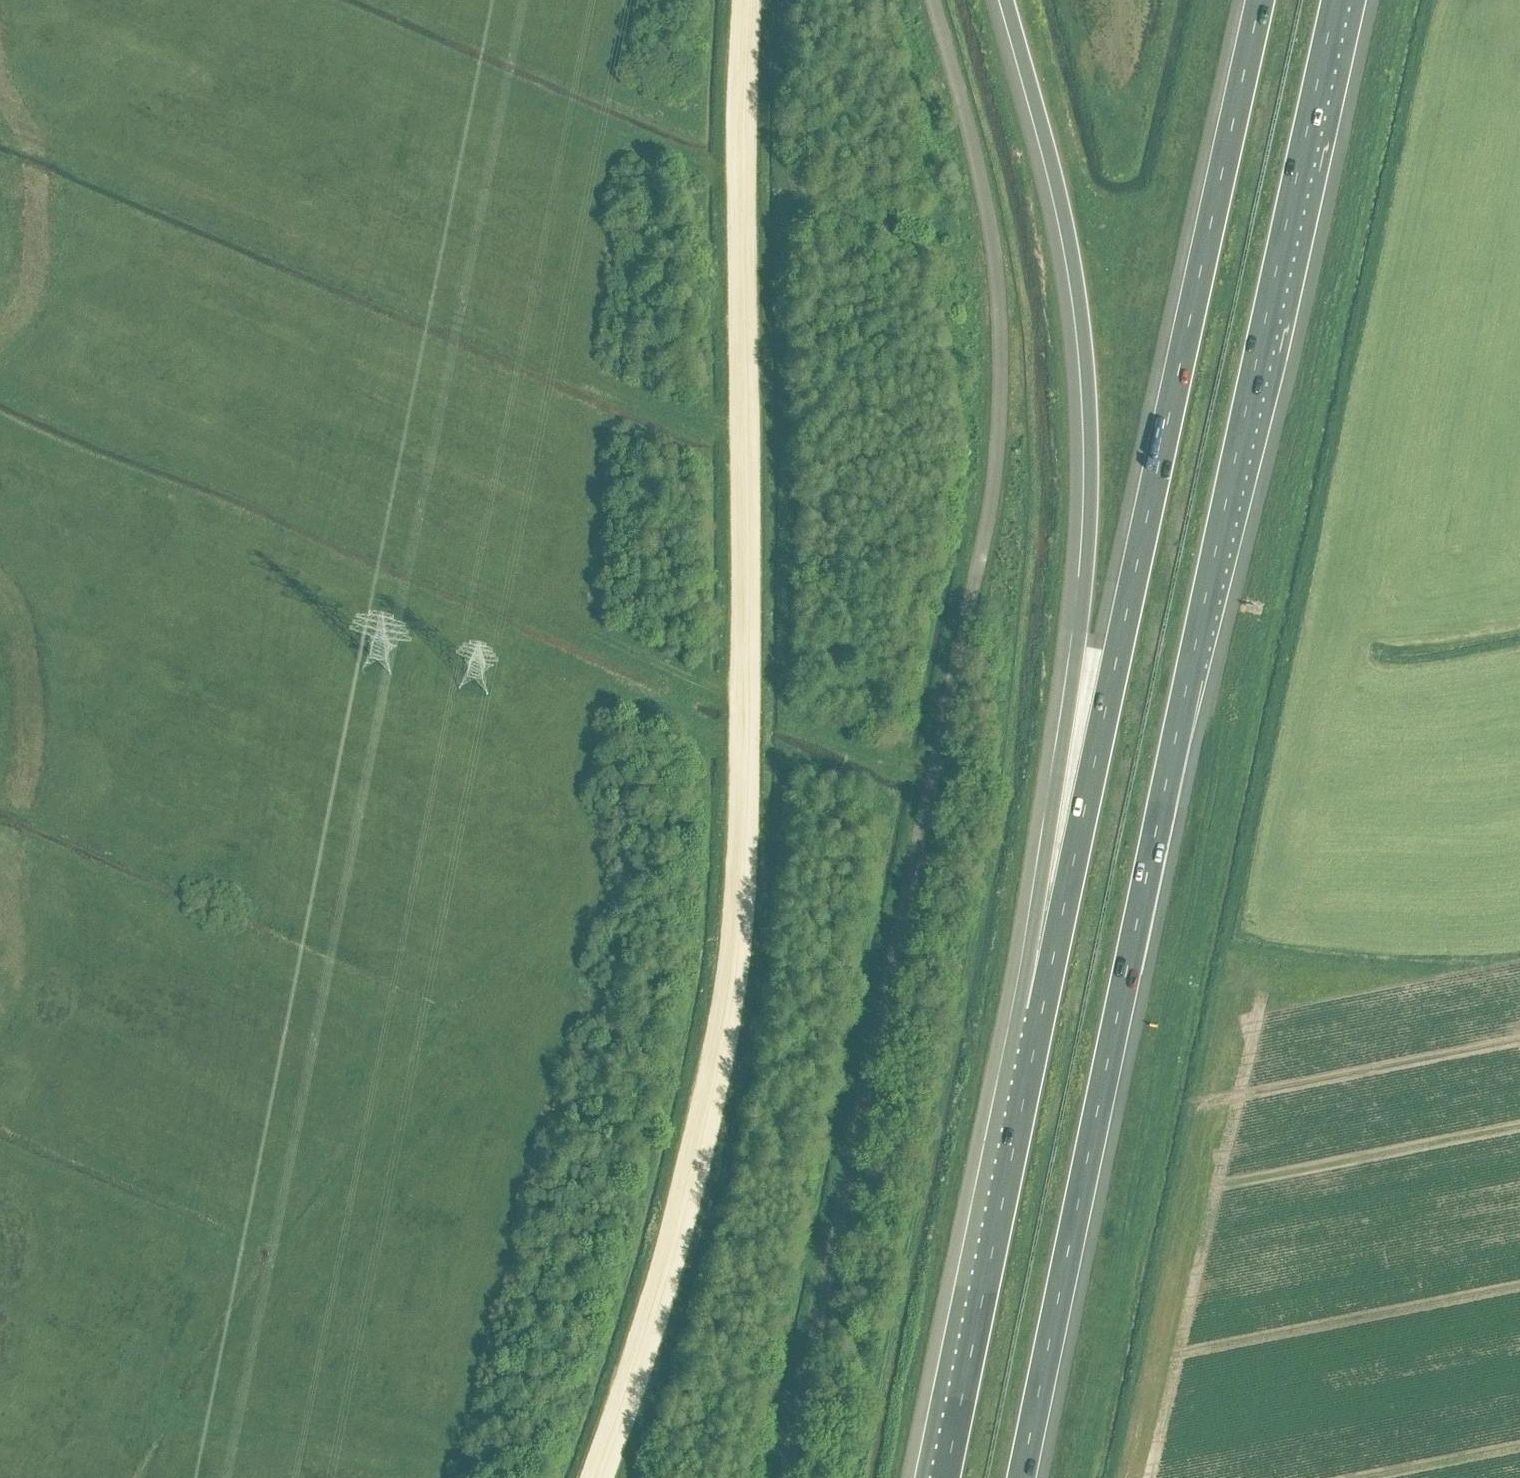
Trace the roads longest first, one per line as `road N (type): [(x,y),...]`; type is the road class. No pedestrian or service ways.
road 1 (motorway): [(1022,1477),(1336,0)]
road 2 (unclassified): [(791,1477),(1000,441),(1001,324),(987,212),(930,0)]
road 3 (motorway): [(1261,0),(1041,1011)]
road 4 (motorway): [(1005,0),(1070,258),(1090,428),(1086,563),(1041,1011)]
road 5 (motorway): [(1041,1011),(946,1477)]

